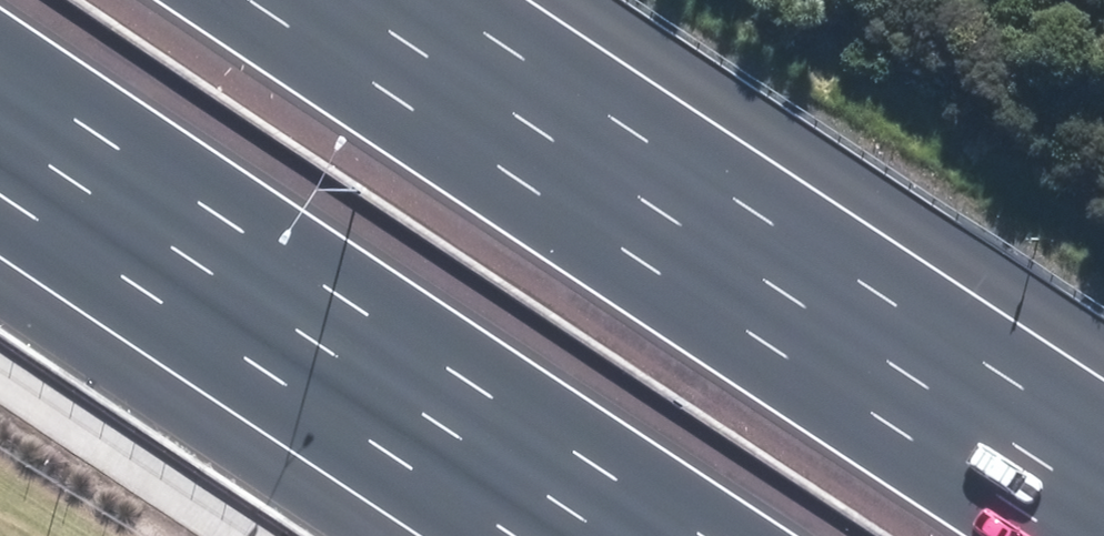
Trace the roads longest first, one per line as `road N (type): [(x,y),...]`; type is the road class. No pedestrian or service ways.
road 1 (motorway): [(352,0),(1103,495)]
road 2 (motorway): [(618,535),(0,126)]

